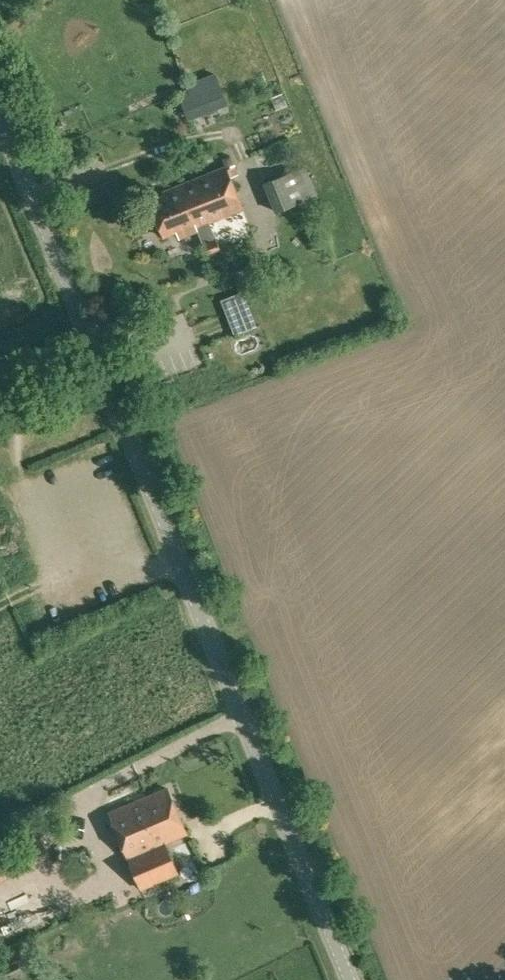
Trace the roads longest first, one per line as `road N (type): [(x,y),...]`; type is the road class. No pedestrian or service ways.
road 1 (tertiary): [(350,979),(0,118)]
road 2 (track): [(180,562),(144,577),(89,566),(0,606)]

